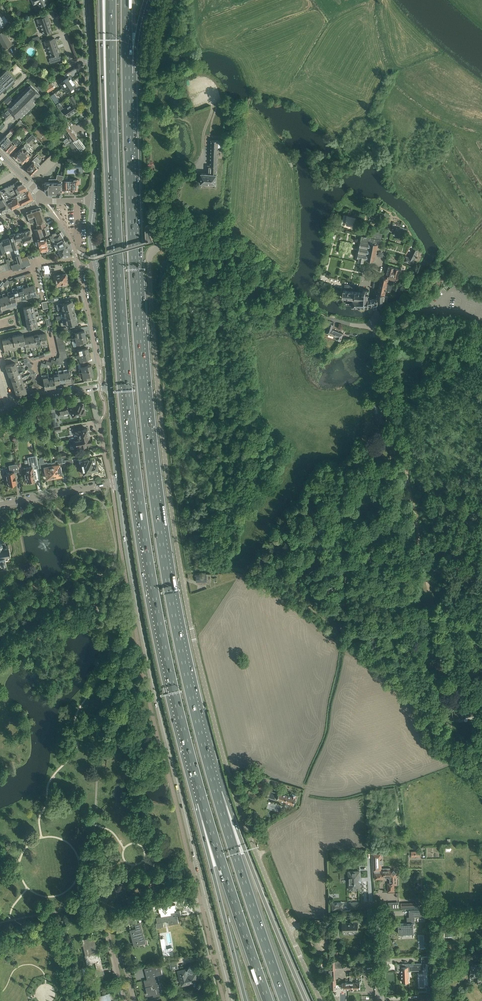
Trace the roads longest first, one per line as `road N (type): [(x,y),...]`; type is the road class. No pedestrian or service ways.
road 1 (unclassified): [(321,1000),(238,806),(193,634),(157,386),(149,261),(158,248)]
road 2 (motorway): [(216,793),(154,490),(127,73)]
road 3 (motorway): [(114,173),(137,490),(161,636),(202,802)]
road 4 (tertiary): [(118,482),(141,629),(197,866)]
road 5 (unclassified): [(368,326),(296,304),(225,245),(162,248)]
road 6 (motorway): [(306,1000),(216,793)]
road 7 (motorway): [(286,1000),(216,793)]
road 8 (motorway): [(202,802),(268,1000)]
road 9 (motorway): [(202,802),(245,1000)]
road 10 (tertiary): [(94,202),(86,0)]
road 11 (motorway): [(101,0),(114,173)]
road 12 (motorway): [(111,0),(114,173)]
road 13 (tertiary): [(197,866),(233,1000)]

